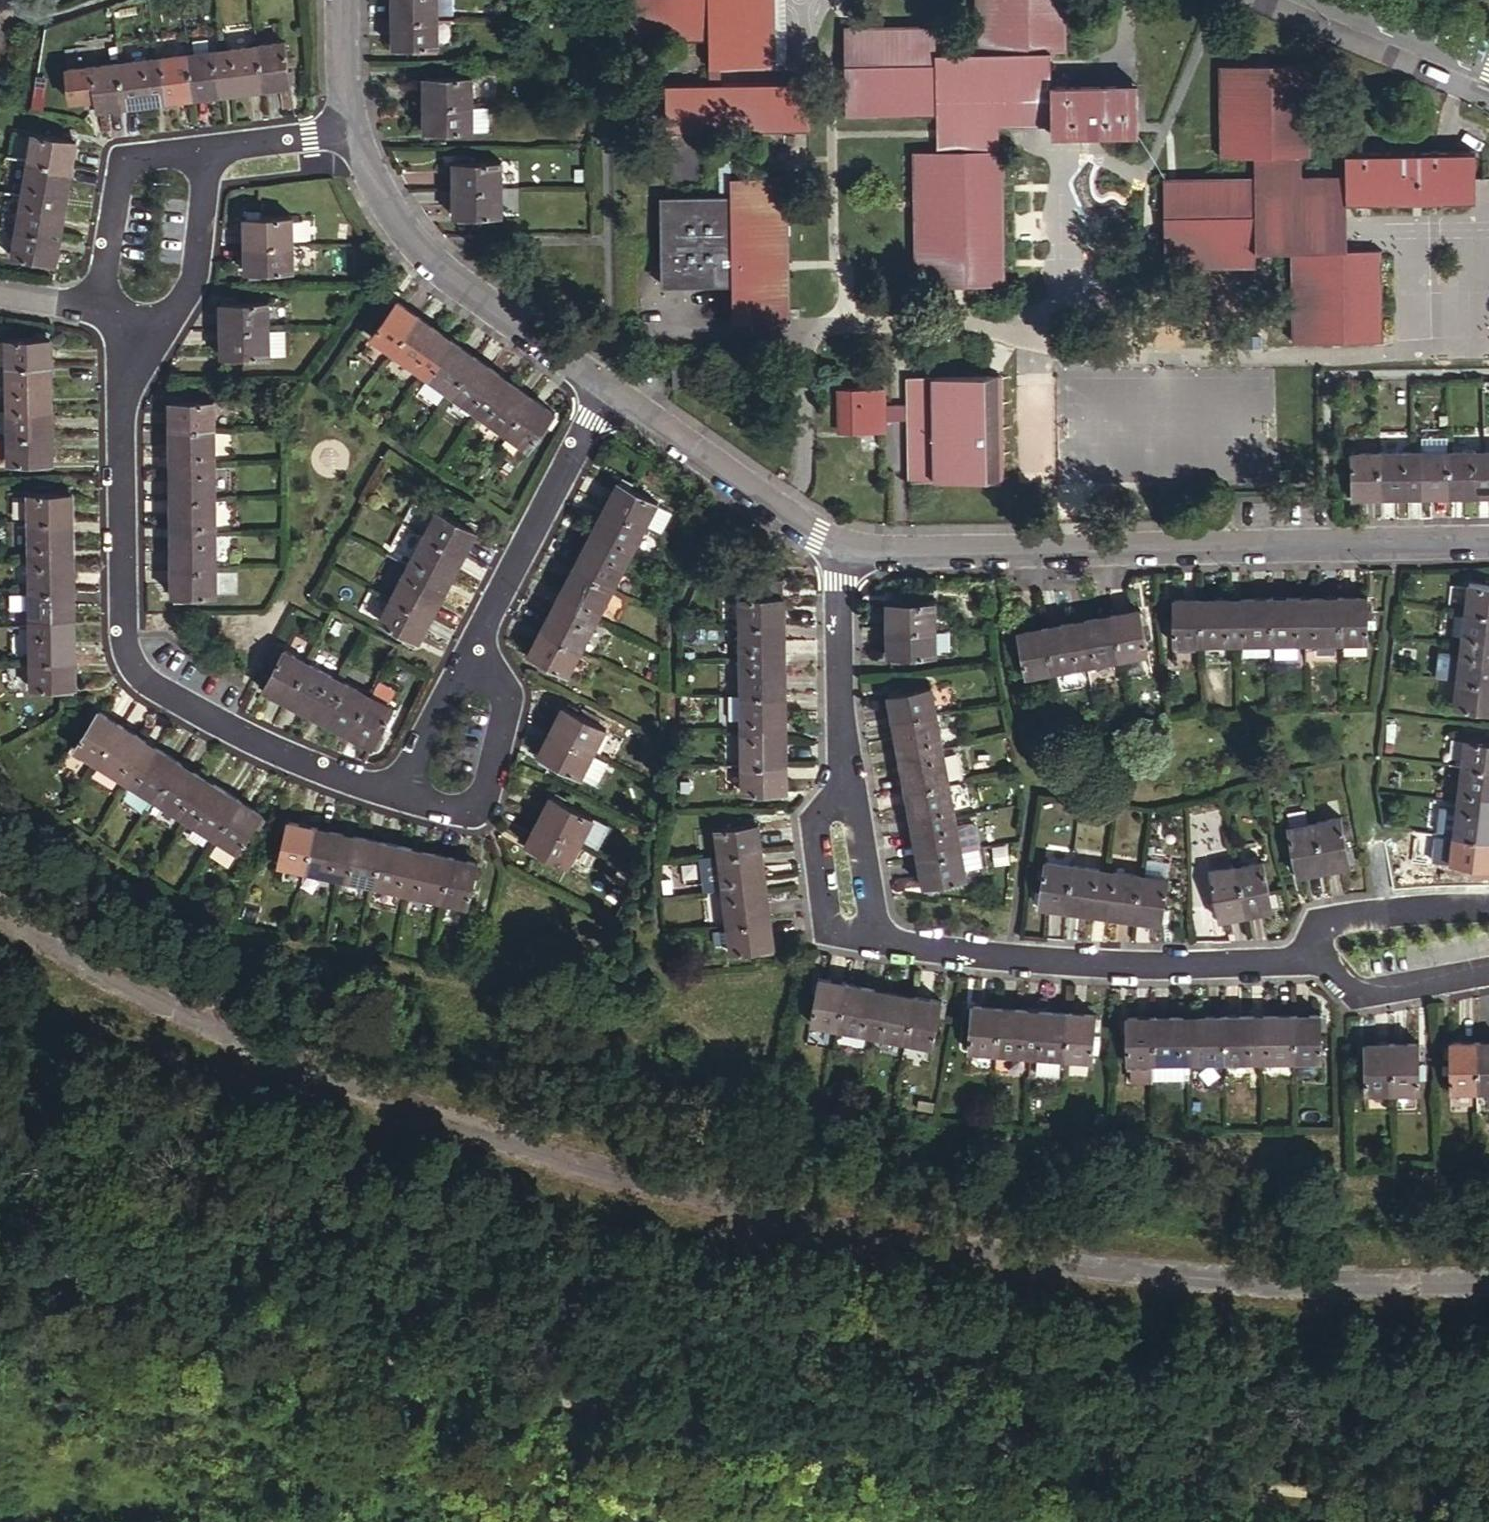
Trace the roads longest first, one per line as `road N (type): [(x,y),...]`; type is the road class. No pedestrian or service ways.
road 1 (trunk): [(0,1320),(356,932),(1249,0)]
road 2 (track): [(1488,1507),(682,1427),(0,1241)]
road 3 (trunk): [(939,0),(251,710),(0,1000)]
road 4 (residential): [(157,320),(130,358),(123,386),(127,656),(146,681),(237,734),(366,785),(398,782)]
road 5 (residential): [(847,549),(1488,542)]
road 6 (residential): [(891,943),(996,959),(1287,964)]
road 7 (residential): [(352,129),(389,207),(438,264),(612,387)]
road 8 (residential): [(472,644),(612,387)]
road 9 (residential): [(612,387),(847,549)]
road 10 (residential): [(472,644),(505,706),(484,797),(455,811),(427,804),(398,782)]
road 11 (residential): [(847,549),(840,587),(847,786)]
road 12 (residential): [(206,149),(145,157),(123,174),(103,274),(104,311)]
road 13 (residential): [(847,786),(815,809),(811,882),(825,924),(891,943)]
road 14 (residential): [(1287,964),(1354,915),(1488,909)]
road 15 (residential): [(1287,964),(1378,991),(1488,972)]
road 16 (residential): [(1488,74),(1313,0)]
road 17 (residential): [(157,320),(192,280),(206,149)]
road 18 (residential): [(847,786),(870,923),(891,943)]
road 19 (residential): [(398,782),(472,644)]
road 20 (residential): [(352,129),(206,149)]
road 21 (residential): [(342,0),(352,129)]

